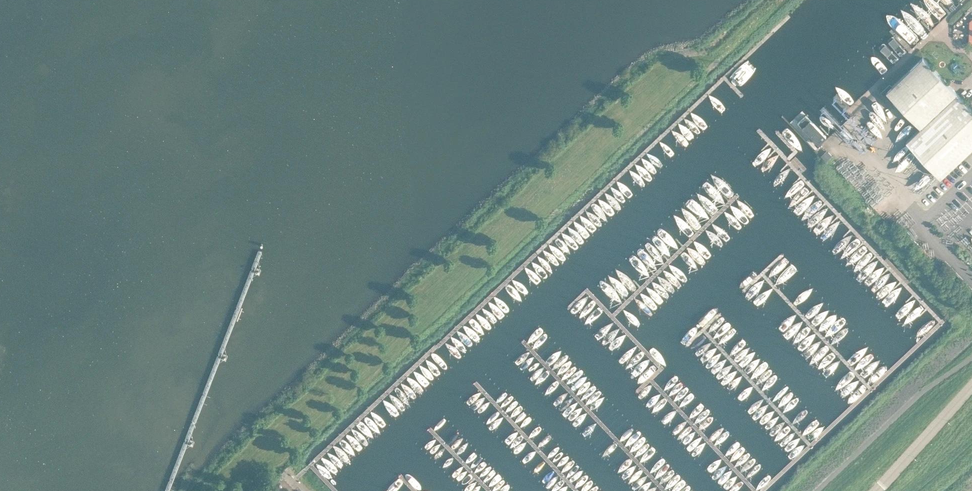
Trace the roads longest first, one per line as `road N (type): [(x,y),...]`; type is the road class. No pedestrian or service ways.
road 1 (tertiary): [(887,490),(971,399)]

